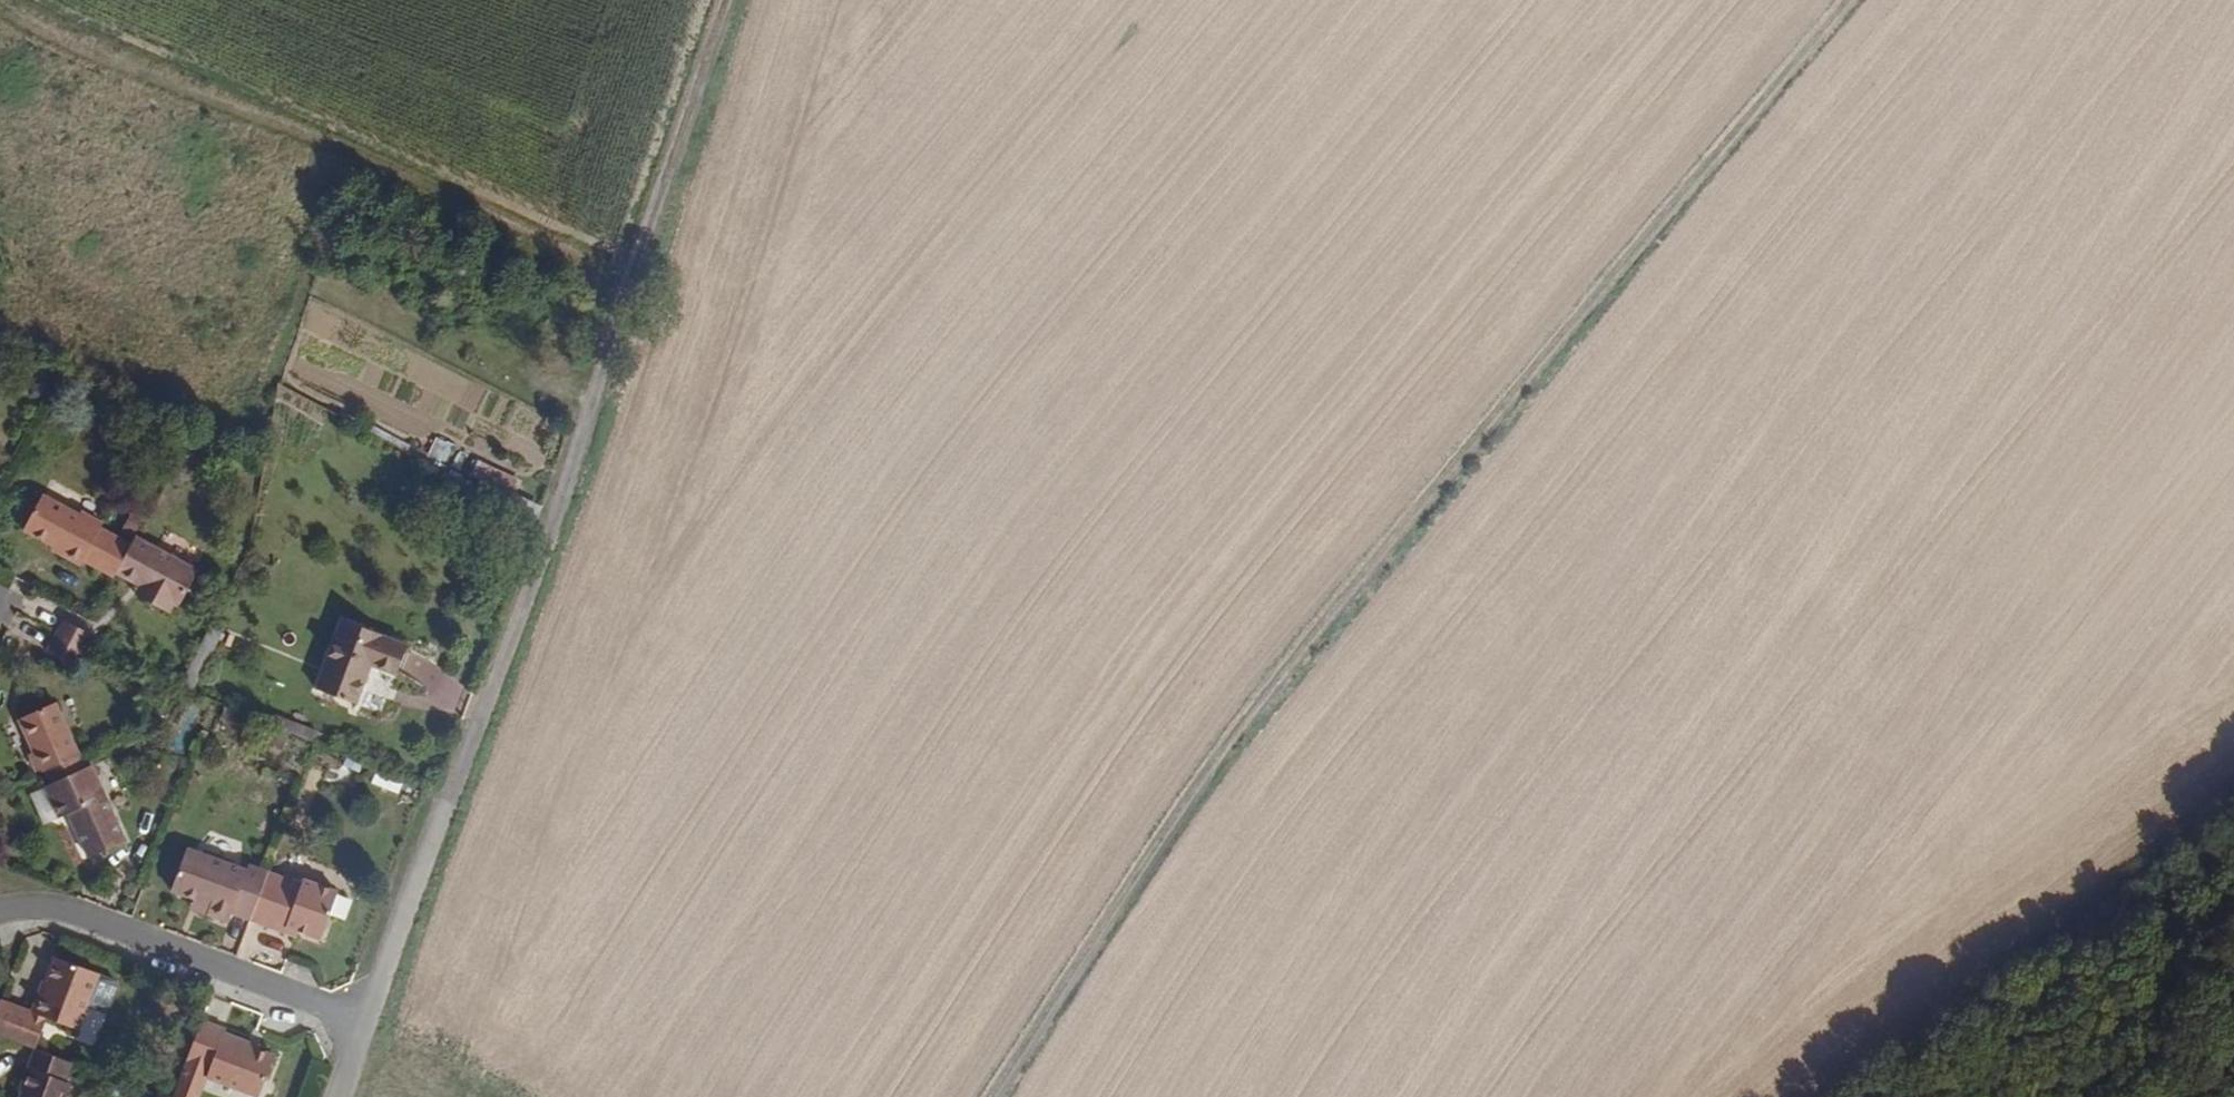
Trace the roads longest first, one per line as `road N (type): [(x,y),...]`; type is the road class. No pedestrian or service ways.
road 1 (track): [(990,1096),(1215,762),(1480,435),(1851,0)]
road 2 (residential): [(365,1020),(619,313)]
road 3 (track): [(3,0),(201,101),(400,171),(628,278)]
road 4 (residential): [(0,909),(70,909),(365,1020)]
road 5 (track): [(619,313),(723,0)]

